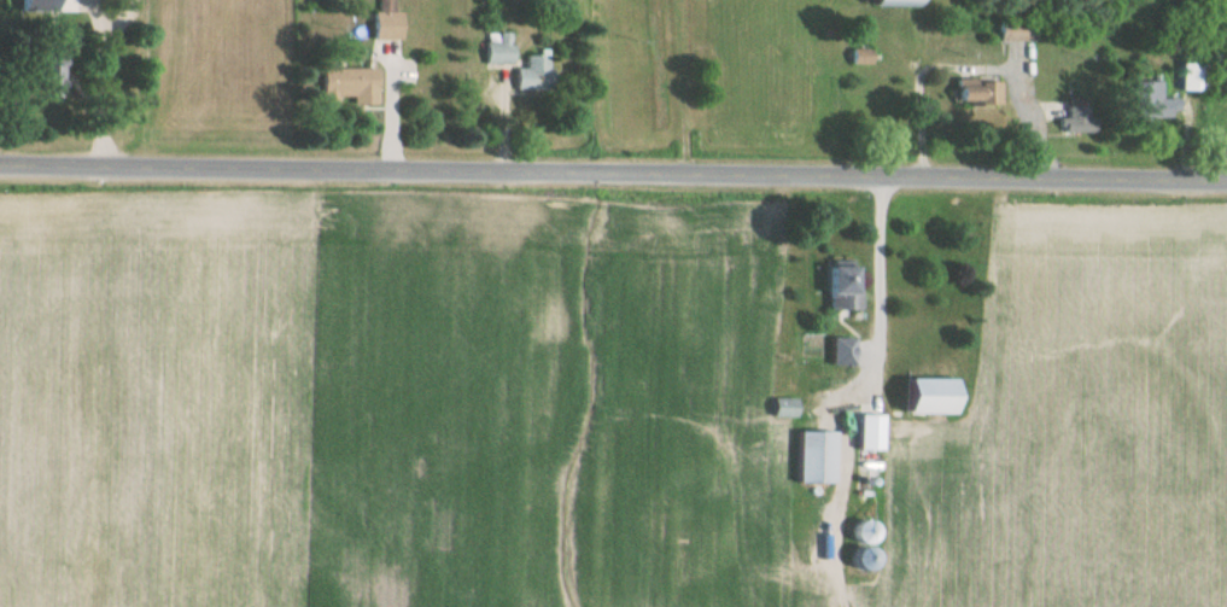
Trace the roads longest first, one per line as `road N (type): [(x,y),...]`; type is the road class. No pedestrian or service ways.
road 1 (tertiary): [(1226,177),(0,160)]

